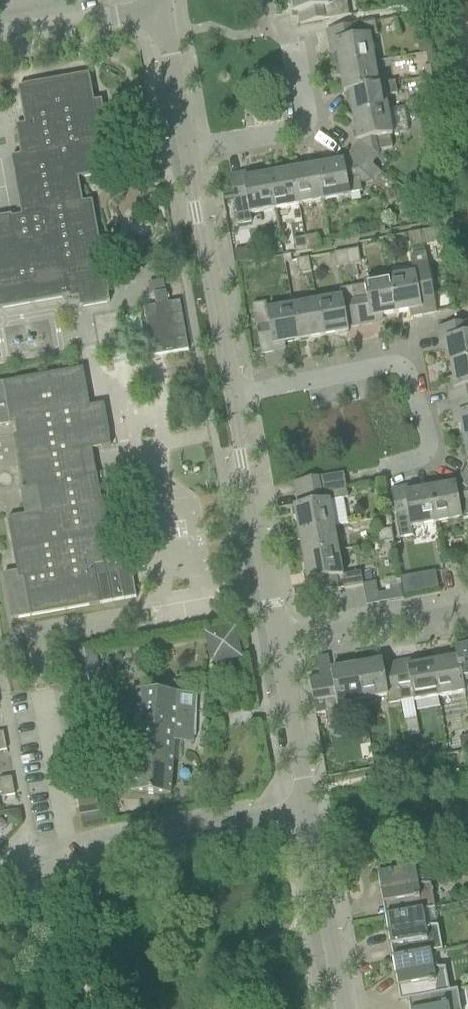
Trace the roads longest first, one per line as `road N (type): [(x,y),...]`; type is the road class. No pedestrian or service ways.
road 1 (residential): [(354,476),(421,461),(427,437),(399,366),(228,395)]
road 2 (residential): [(185,152),(297,132),(308,118),(293,44),(271,33),(264,0)]
road 3 (tertiary): [(274,645),(228,395)]
road 4 (tertiary): [(228,395),(185,152)]
road 5 (residential): [(304,810),(127,839),(72,859)]
road 6 (tertiary): [(338,1008),(304,810)]
road 7 (residential): [(274,645),(467,611)]
road 8 (residential): [(72,859),(40,686)]
road 9 (tertiary): [(304,810),(274,645)]
road 10 (tertiary): [(0,38),(159,11)]
road 11 (tertiary): [(185,152),(159,11)]

